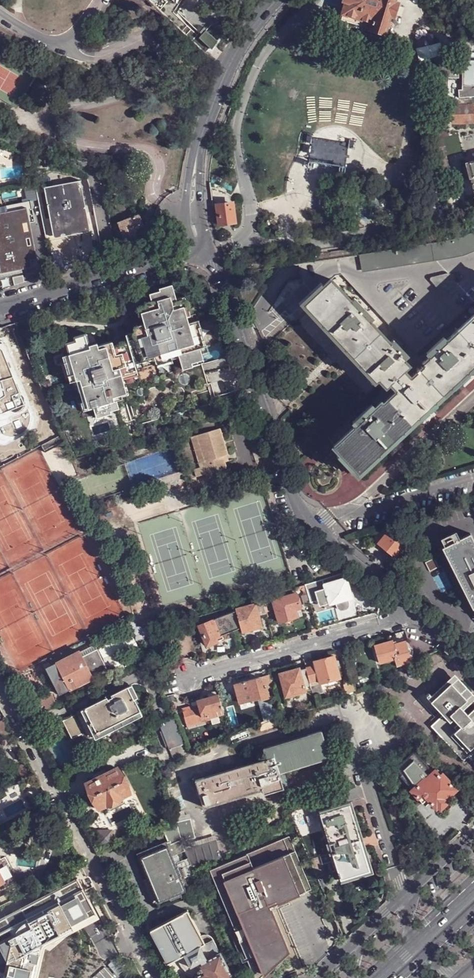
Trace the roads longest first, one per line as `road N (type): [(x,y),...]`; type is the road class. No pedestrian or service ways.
road 1 (residential): [(63,47),(103,61),(143,43),(160,48),(163,74),(149,88),(48,107),(43,120),(52,135),(73,143),(149,149),(160,161),(158,192),(185,213)]
road 2 (residential): [(156,977),(0,684)]
road 3 (residential): [(314,532),(293,501),(204,248)]
road 4 (residential): [(415,614),(187,678)]
road 5 (residential): [(112,275),(94,174),(0,134)]
road 6 (residential): [(314,532),(334,515),(473,477)]
road 7 (tertiary): [(199,146),(229,66),(277,0)]
road 8 (residential): [(415,614),(314,532)]

